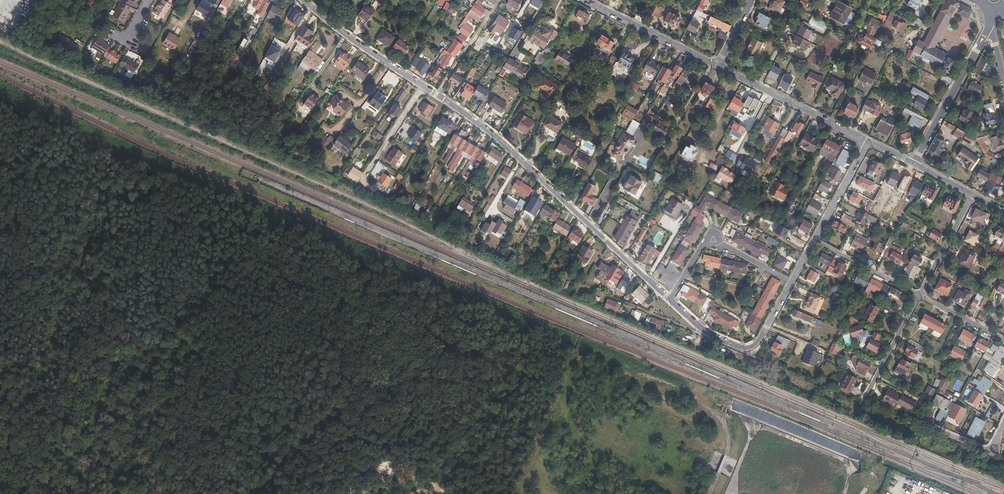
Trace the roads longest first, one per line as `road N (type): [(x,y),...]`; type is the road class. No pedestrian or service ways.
road 1 (residential): [(670,301),(490,131),(424,86)]
road 2 (tertiary): [(717,65),(869,142)]
road 3 (tertiary): [(989,26),(912,163)]
road 4 (tertiary): [(583,0),(717,65)]
road 5 (residential): [(424,86),(304,0)]
road 6 (residential): [(921,295),(865,402)]

